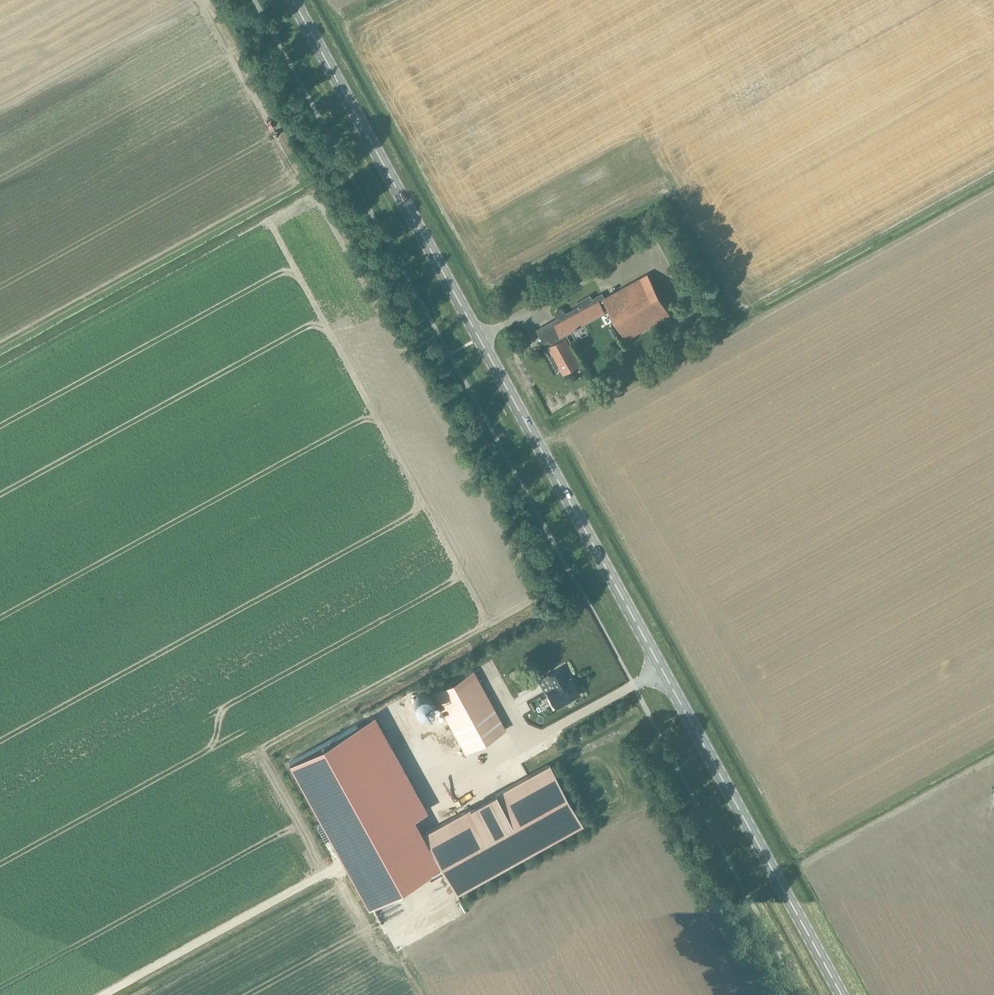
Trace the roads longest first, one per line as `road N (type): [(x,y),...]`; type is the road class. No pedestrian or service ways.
road 1 (secondary): [(841,994),(283,0)]

